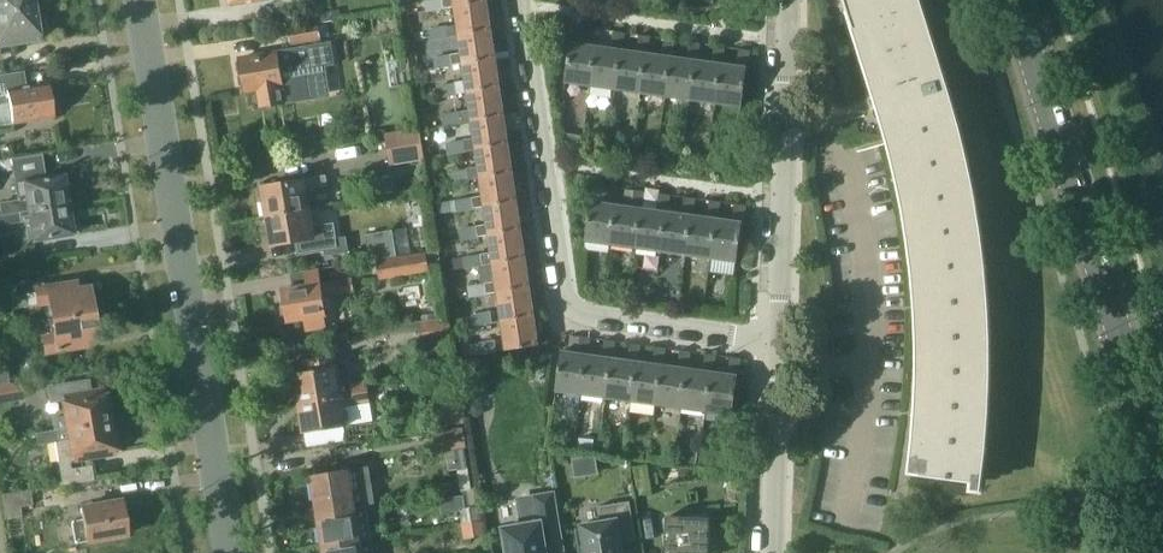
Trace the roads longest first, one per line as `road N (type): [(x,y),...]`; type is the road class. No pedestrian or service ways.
road 1 (residential): [(225,552),(136,0)]
road 2 (residential): [(518,0),(558,276),(570,299),(597,315),(771,340)]
road 3 (secondary): [(1162,476),(1015,0)]
road 4 (residential): [(771,340),(785,0)]
road 5 (residential): [(859,364),(850,142)]
road 6 (residential): [(766,552),(771,340)]
road 7 (residential): [(837,518),(859,364)]

